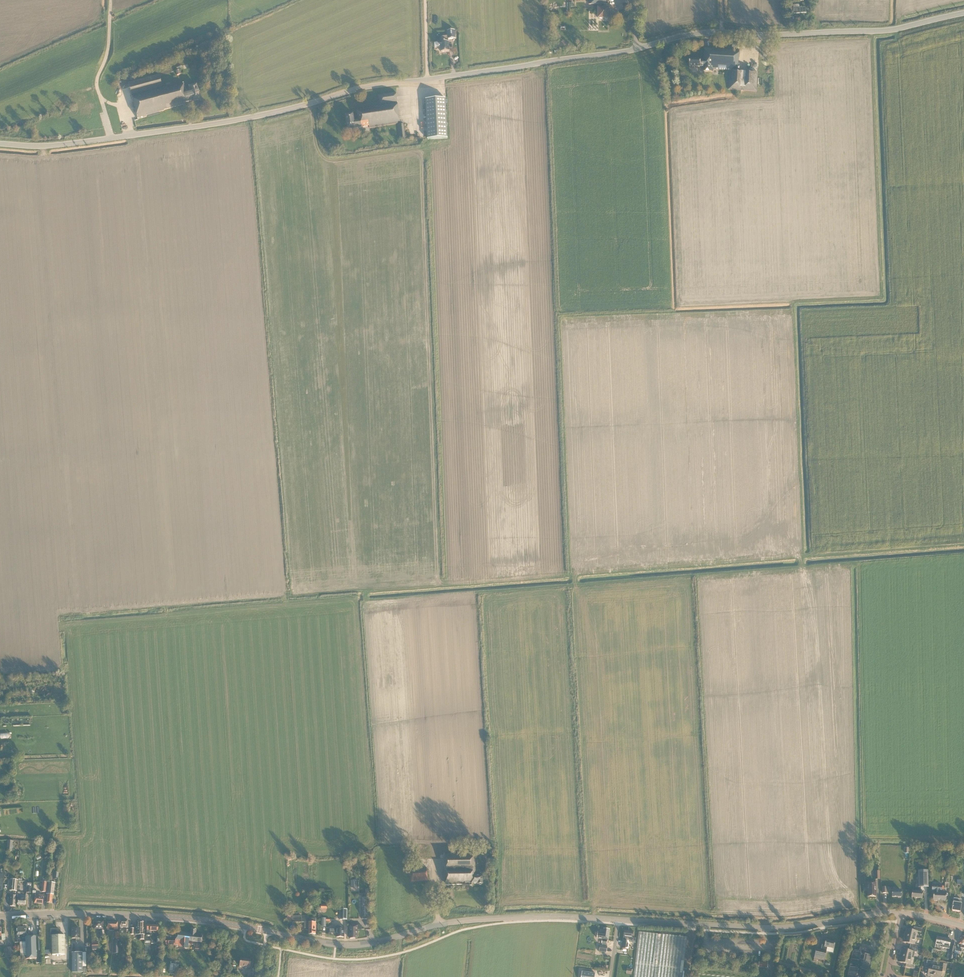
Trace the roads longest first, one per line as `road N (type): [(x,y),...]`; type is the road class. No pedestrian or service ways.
road 1 (unclassified): [(0,143),(56,145),(218,123),(362,88),(630,50),(699,32),(883,30),(963,13)]
road 2 (tertiary): [(619,919),(463,921),(353,946),(185,918),(0,918)]
road 3 (tertiary): [(902,912),(782,928),(619,919)]

